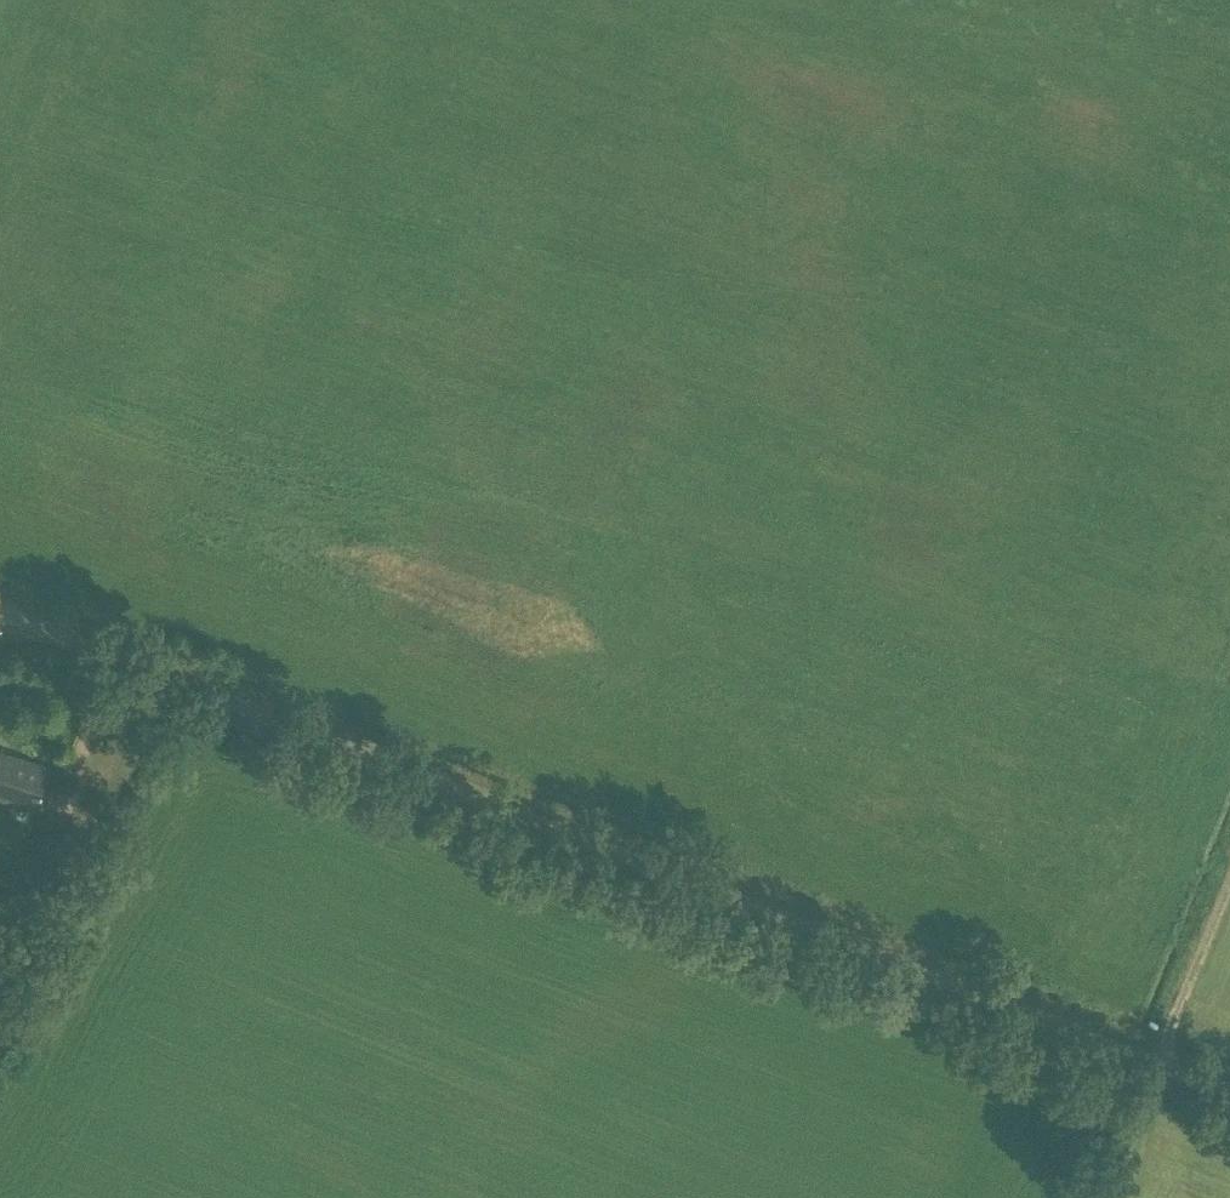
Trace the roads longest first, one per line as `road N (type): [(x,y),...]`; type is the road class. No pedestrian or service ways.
road 1 (unclassified): [(1229,1098),(0,610)]

